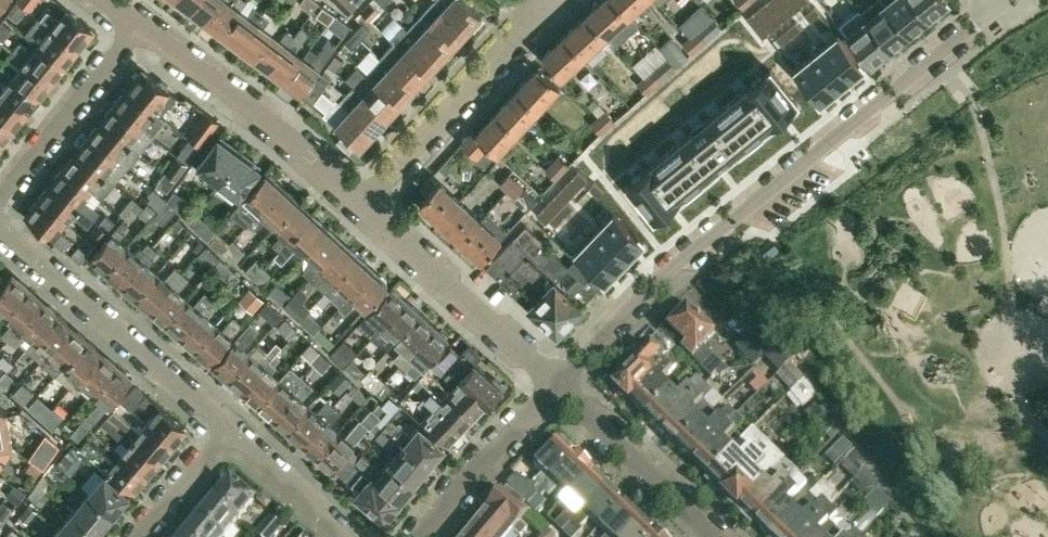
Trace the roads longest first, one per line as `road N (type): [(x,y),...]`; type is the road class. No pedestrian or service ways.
road 1 (residential): [(557,383),(659,276),(997,9)]
road 2 (residential): [(228,428),(0,231)]
road 3 (residential): [(363,205),(284,133),(139,26)]
road 4 (residential): [(363,205),(542,10)]
road 5 (residential): [(557,383),(363,205)]
road 6 (residential): [(0,198),(139,26)]
road 7 (residential): [(712,536),(557,383)]
road 8 (residential): [(557,383),(421,536)]
road 9 (residential): [(347,536),(228,428)]
road 10 (residential): [(138,536),(228,428)]

